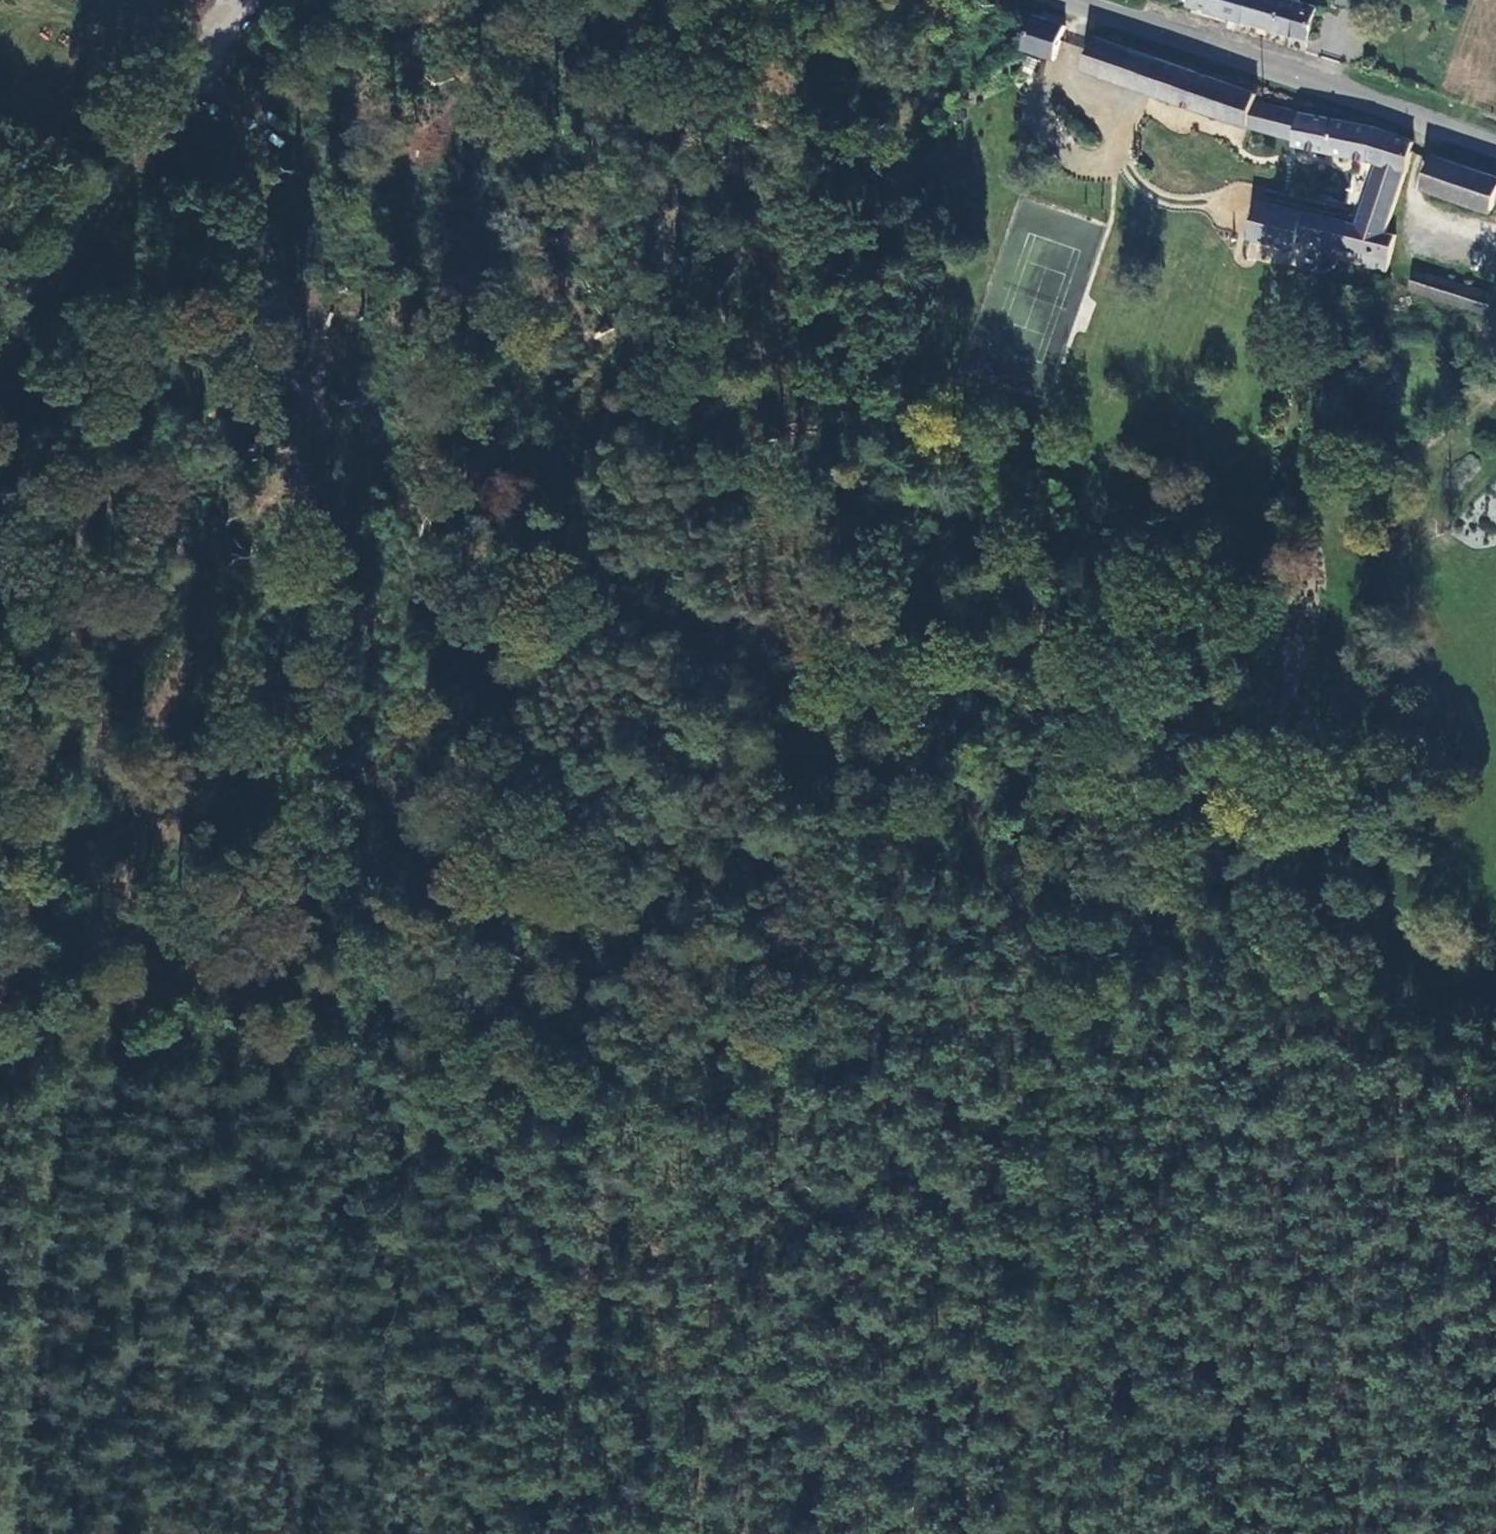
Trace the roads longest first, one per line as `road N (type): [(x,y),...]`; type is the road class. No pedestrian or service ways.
road 1 (tertiary): [(1495,147),(1074,0)]
road 2 (track): [(0,337),(254,0)]

